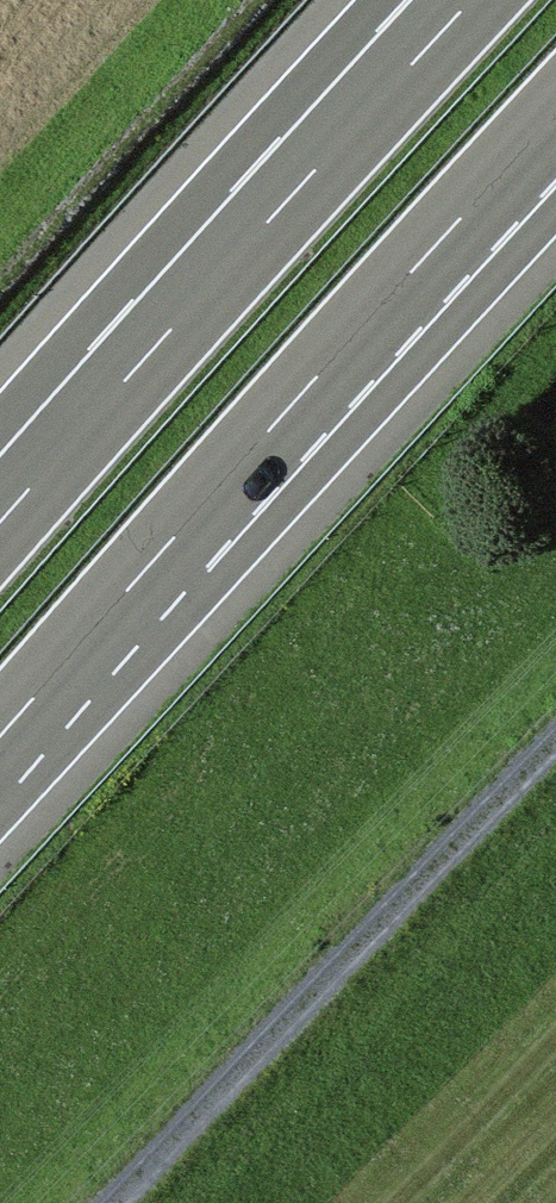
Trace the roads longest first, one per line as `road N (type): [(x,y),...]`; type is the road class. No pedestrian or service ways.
road 1 (motorway): [(0,743),(555,116)]
road 2 (track): [(156,1202),(354,969),(555,761)]
road 3 (motorway): [(349,137),(0,532)]
road 4 (motorway): [(479,0),(349,137)]
road 5 (motorway): [(417,0),(349,137)]

